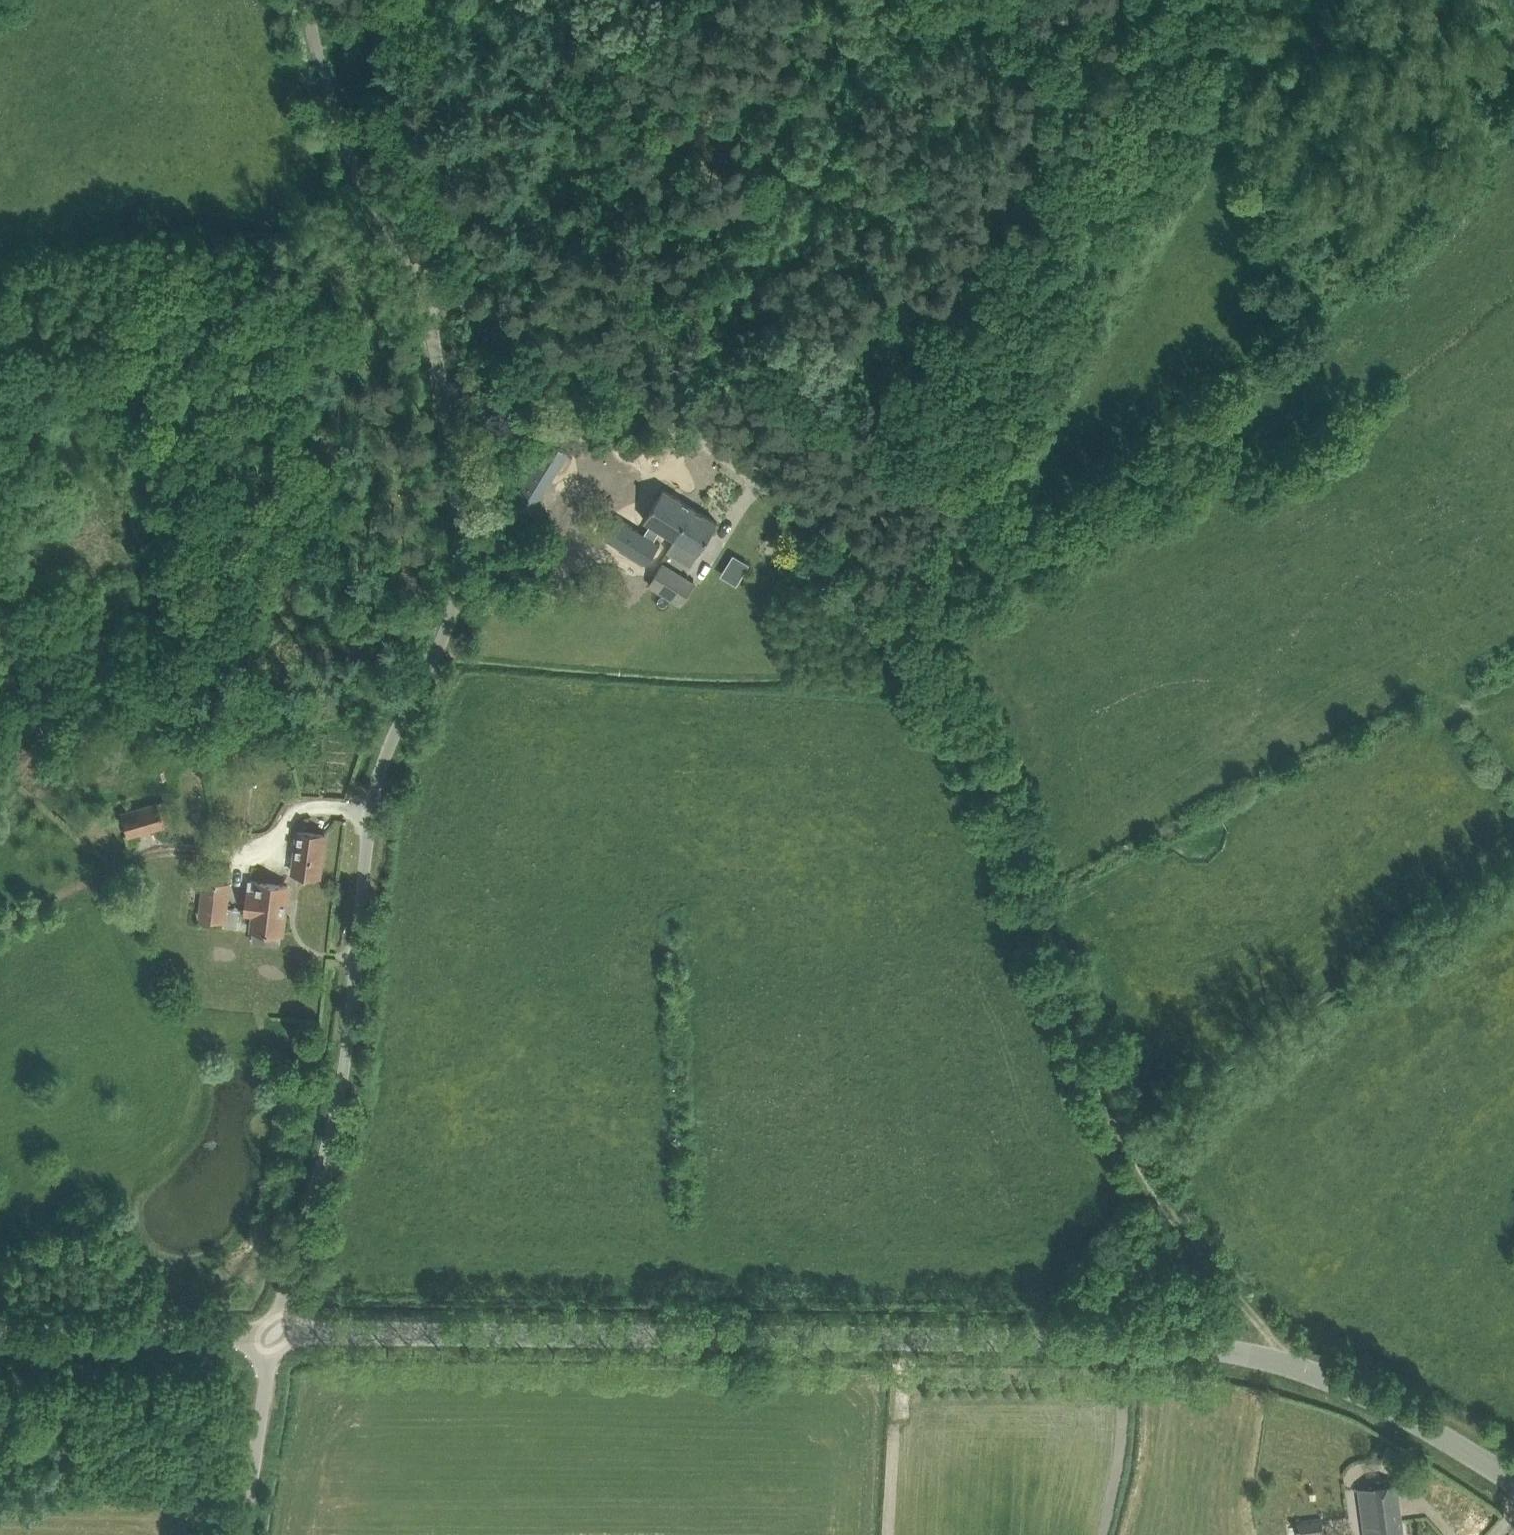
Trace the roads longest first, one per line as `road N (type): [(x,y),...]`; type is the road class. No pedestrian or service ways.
road 1 (unclassified): [(273,1333),(569,1325),(1235,1338),(1312,1361),(1513,1470)]
road 2 (unclassified): [(273,1333),(358,951),(375,768),(450,617),(464,532),(427,301)]
road 3 (track): [(775,510),(887,629),(999,827),(1078,1049),(1155,1220),(1267,1348)]
road 4 (unclassified): [(775,510),(664,417),(464,301),(427,301)]
road 5 (unclassified): [(427,301),(344,144),(306,0)]
road 6 (unclassified): [(0,1335),(273,1333)]
road 7 (unclassified): [(239,1534),(273,1333)]

